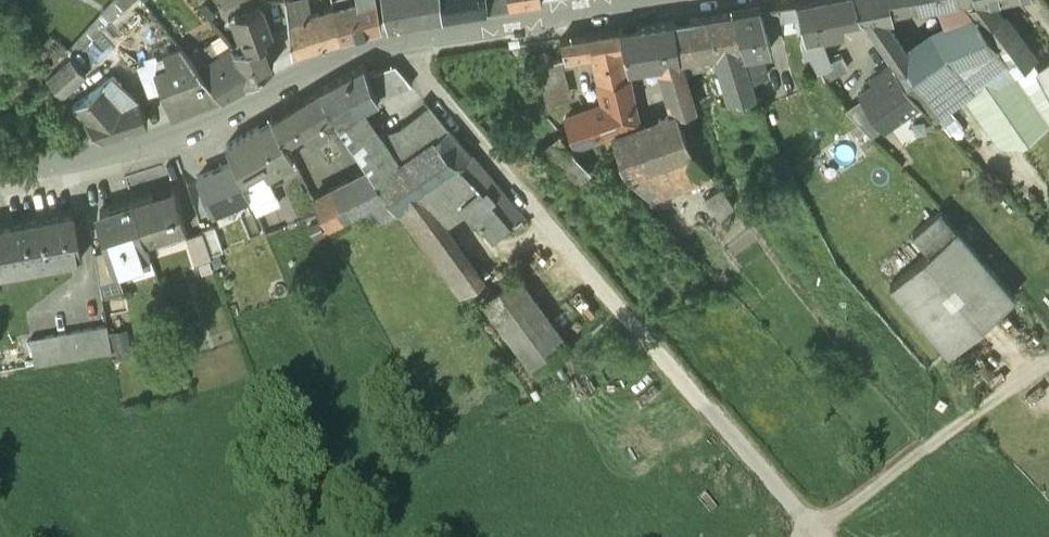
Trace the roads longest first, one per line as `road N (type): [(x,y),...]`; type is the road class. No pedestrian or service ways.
road 1 (secondary): [(0,180),(187,140),(343,62),(395,48),(687,0)]
road 2 (track): [(1048,370),(816,532)]

